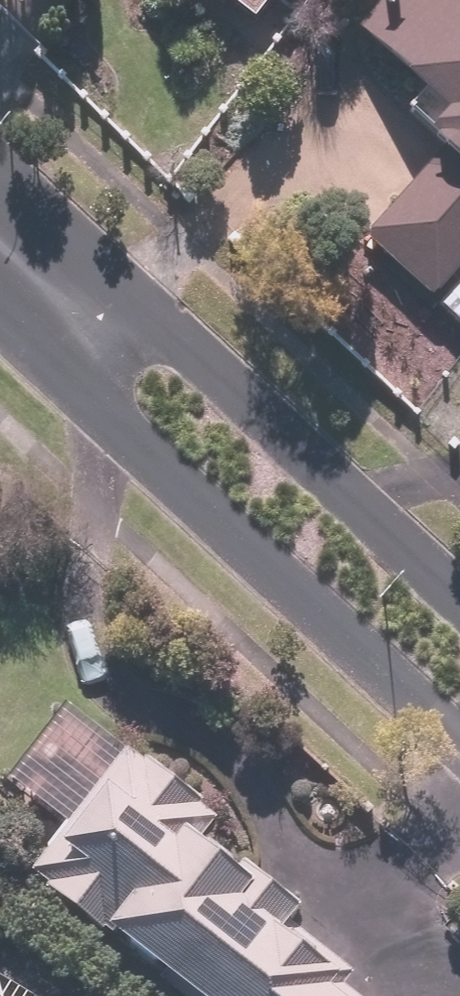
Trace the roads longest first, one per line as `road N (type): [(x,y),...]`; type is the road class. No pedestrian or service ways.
road 1 (residential): [(459,735),(115,412),(98,326)]
road 2 (residential): [(98,326),(205,364),(459,619)]
road 3 (residential): [(0,233),(98,326)]

